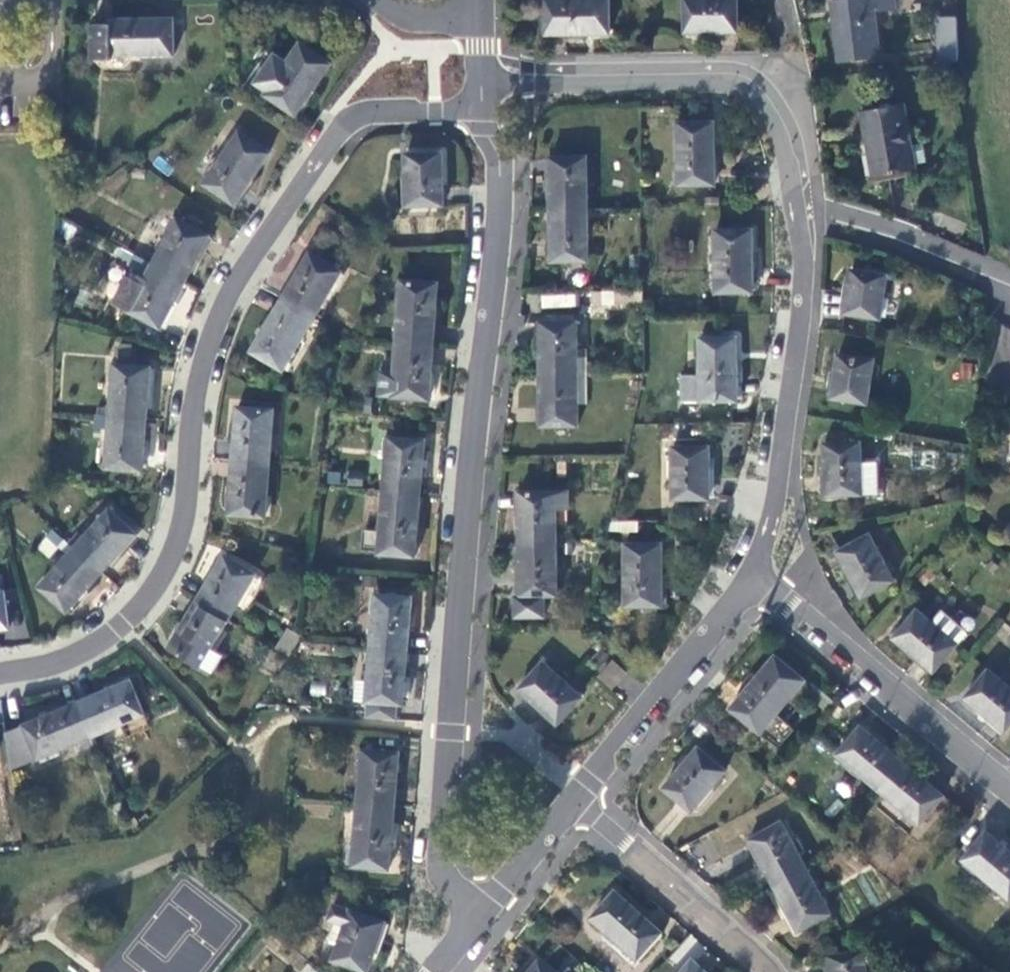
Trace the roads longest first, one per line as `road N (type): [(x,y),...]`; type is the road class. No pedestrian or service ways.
road 1 (residential): [(0,673),(64,661),(122,627),(174,566),(189,501),(200,380),(232,289),(339,128),(361,113),(486,105)]
road 2 (tertiary): [(486,105),(503,210),(444,857),(447,878),(480,918)]
road 3 (residential): [(482,69),(572,85),(735,84),(775,124),(796,218)]
road 4 (residential): [(796,218),(800,307),(771,520),(756,564)]
road 5 (residential): [(756,564),(1009,792)]
road 6 (residential): [(578,800),(732,605),(756,564)]
road 7 (residential): [(578,800),(773,971)]
road 8 (residential): [(796,218),(852,222),(985,271),(1009,290)]
road 9 (residential): [(480,918),(578,800)]

